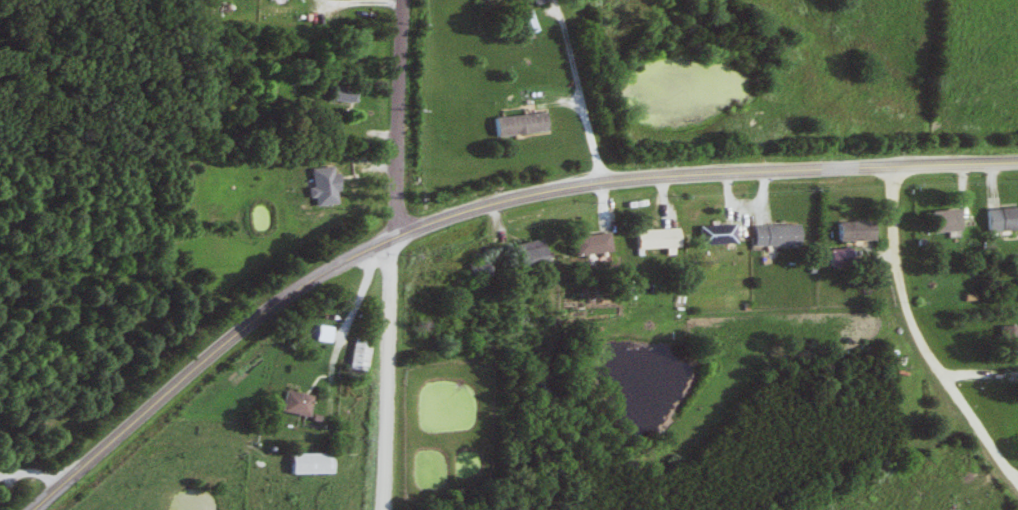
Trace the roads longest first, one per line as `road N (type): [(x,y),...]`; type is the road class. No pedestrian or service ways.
road 1 (secondary): [(1017,162),(666,182),(548,198),(436,229),(281,303),(48,509)]
road 2 (residential): [(383,509),(406,0)]
road 3 (residential): [(1017,485),(911,323),(895,255),(893,167)]

